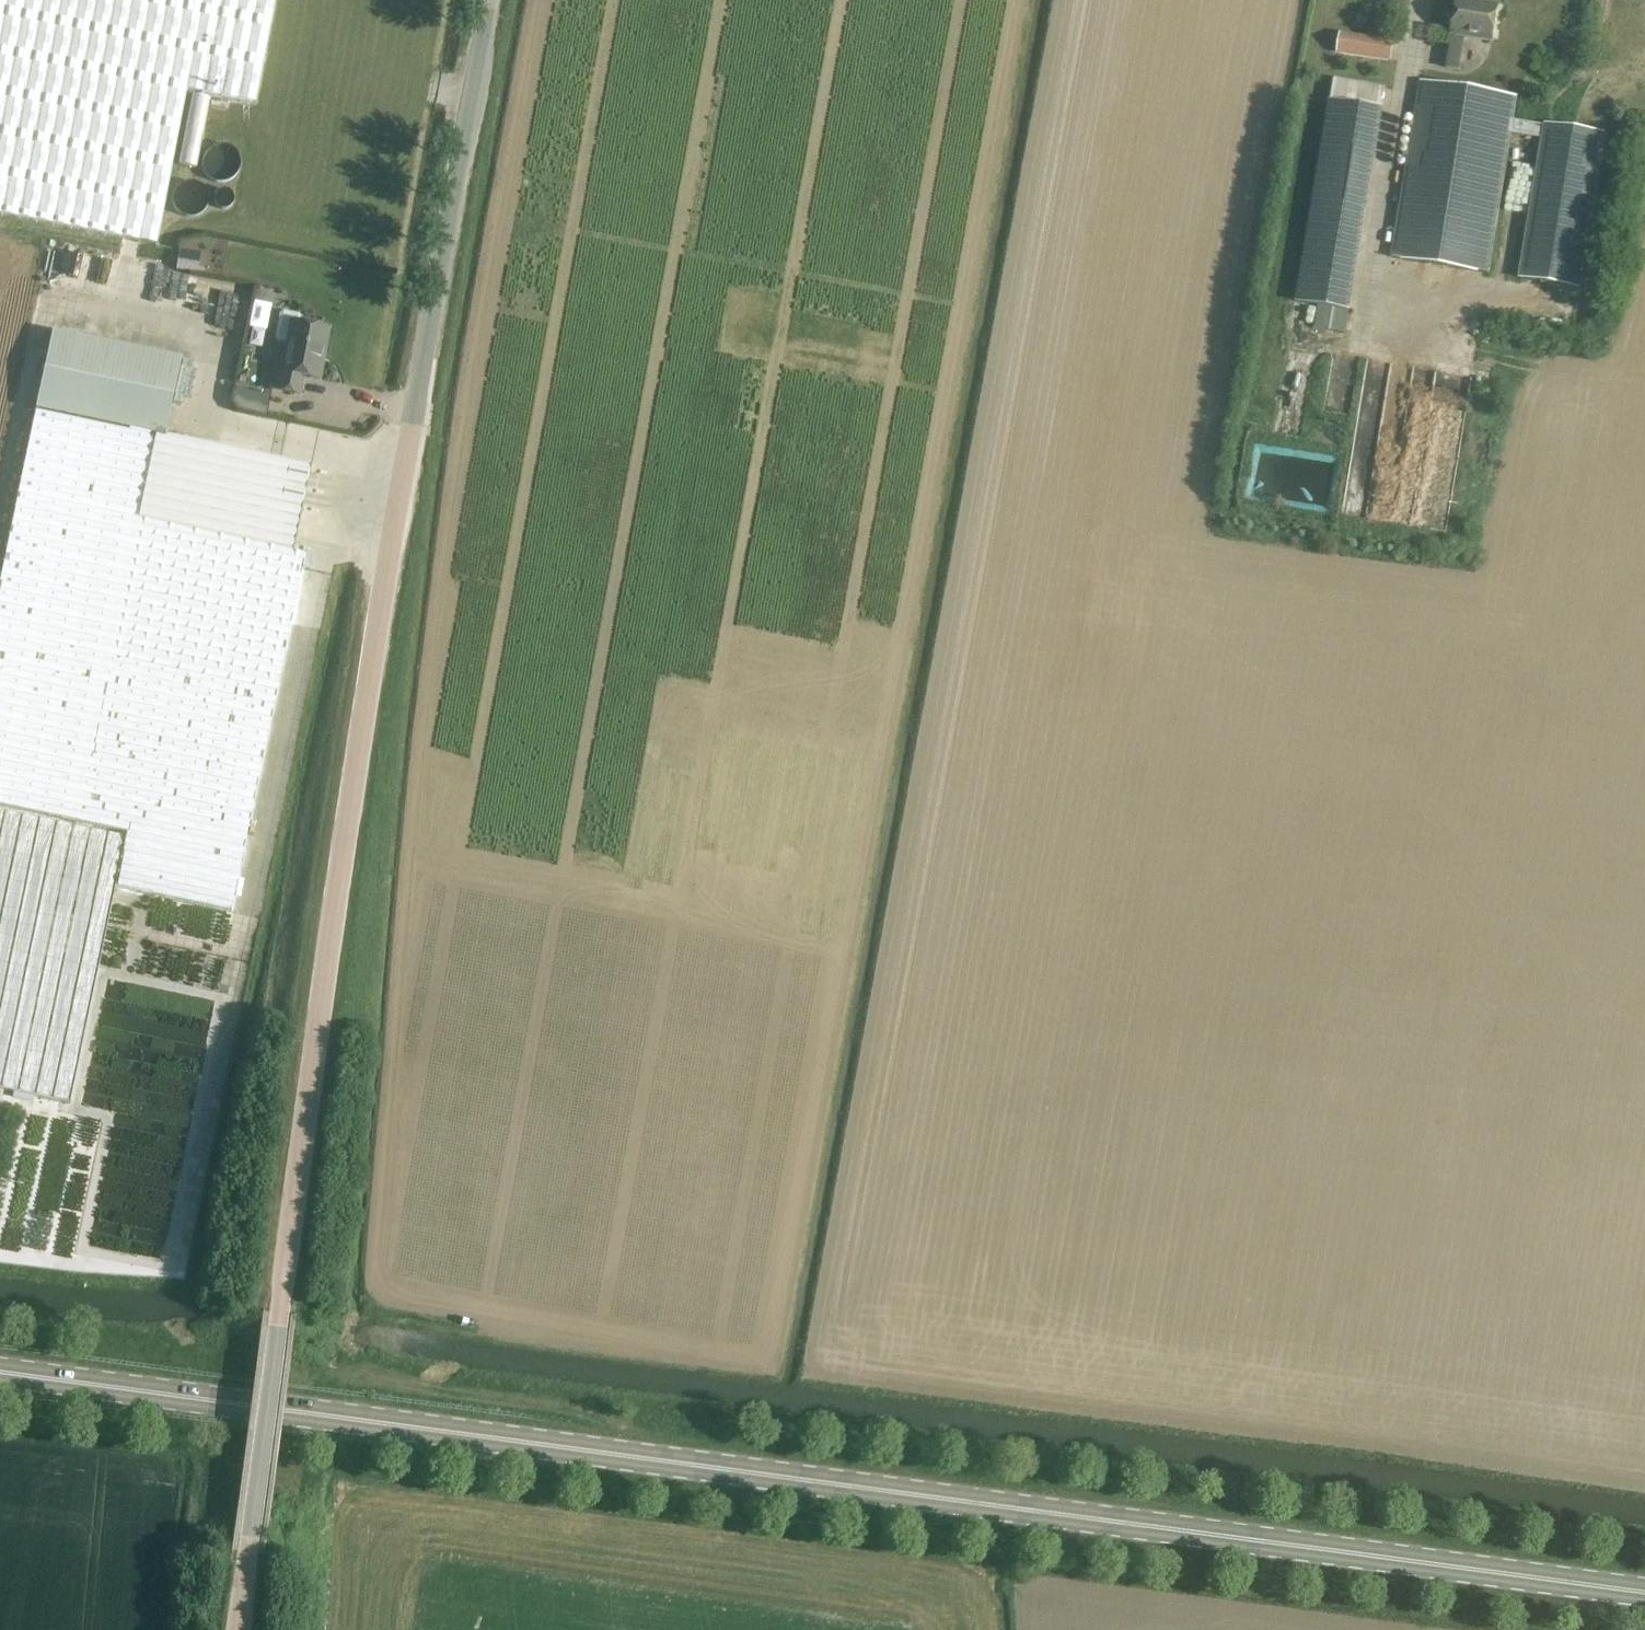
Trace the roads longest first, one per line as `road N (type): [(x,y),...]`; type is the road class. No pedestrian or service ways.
road 1 (primary): [(1644,1593),(0,1372)]
road 2 (unclassified): [(240,1629),(277,1326),(486,0)]

